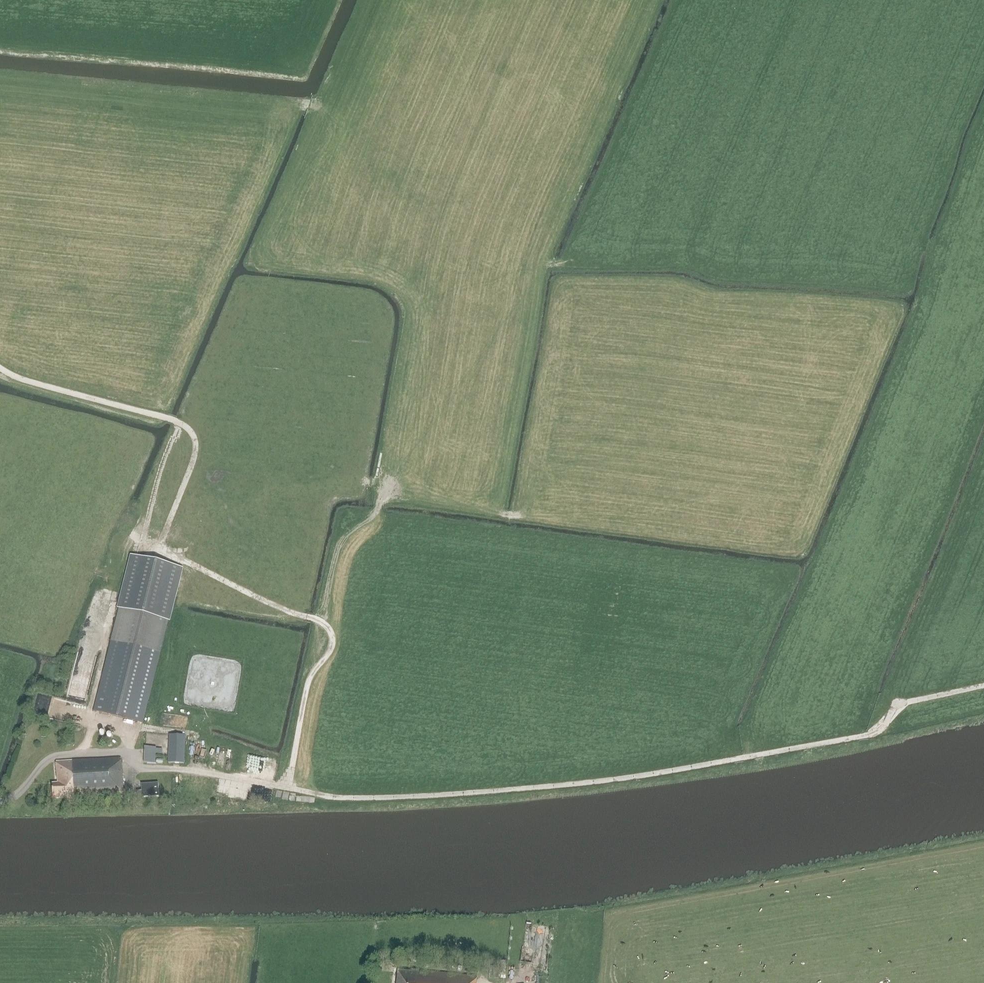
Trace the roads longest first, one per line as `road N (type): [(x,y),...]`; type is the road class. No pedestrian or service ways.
road 1 (track): [(287,788),(393,797),(623,778),(867,735),(909,701),(983,685)]
road 2 (track): [(287,788),(308,681),(330,649),(329,629),(158,548),(195,453),(184,425),(0,368)]
road 3 (track): [(131,751),(140,769),(287,788)]
road 4 (unclassified): [(131,751),(52,757),(22,790),(0,801)]

